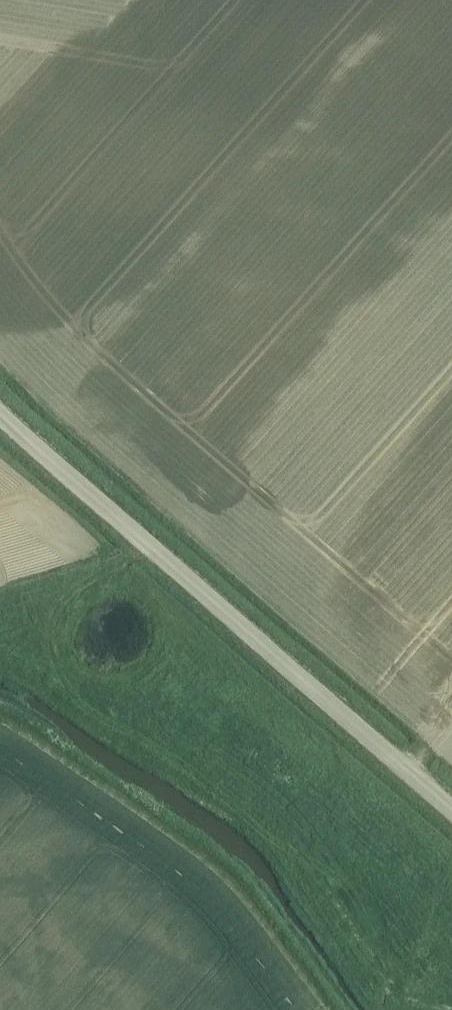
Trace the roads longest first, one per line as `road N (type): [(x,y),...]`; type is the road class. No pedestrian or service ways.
road 1 (unclassified): [(451,806),(0,413)]

